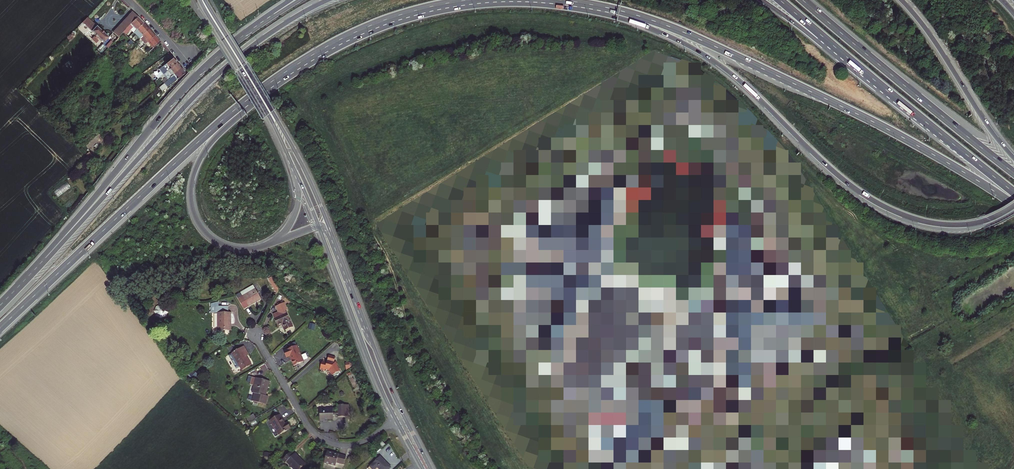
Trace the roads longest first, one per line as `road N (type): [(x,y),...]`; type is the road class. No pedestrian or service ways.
road 1 (trunk): [(568,4),(651,28),(711,59),(835,173),(886,208),(957,225),(1013,207)]
road 2 (trunk): [(568,4),(634,15),(699,39),(887,129),(1013,204)]
road 3 (trunk): [(327,0),(207,84),(36,268)]
road 4 (trunk): [(0,328),(267,88)]
road 5 (trunk): [(282,9),(192,81),(36,268)]
road 6 (motorway): [(1013,173),(802,0)]
road 7 (trunk): [(267,88),(381,23),(492,0)]
road 8 (trunk): [(266,246),(222,246),(198,224),(190,200),(208,145),(267,88)]
road 9 (motorway): [(761,0),(943,135)]
road 10 (motorway): [(780,0),(943,135)]
road 11 (secondary): [(318,225),(396,419)]
road 12 (residential): [(256,334),(322,439),(358,444),(396,419)]
road 13 (trunk): [(1013,158),(902,0)]
road 14 (secondary): [(349,279),(306,174),(270,114)]
road 15 (secondary): [(403,415),(349,279)]
road 16 (secondary): [(202,0),(270,114)]

